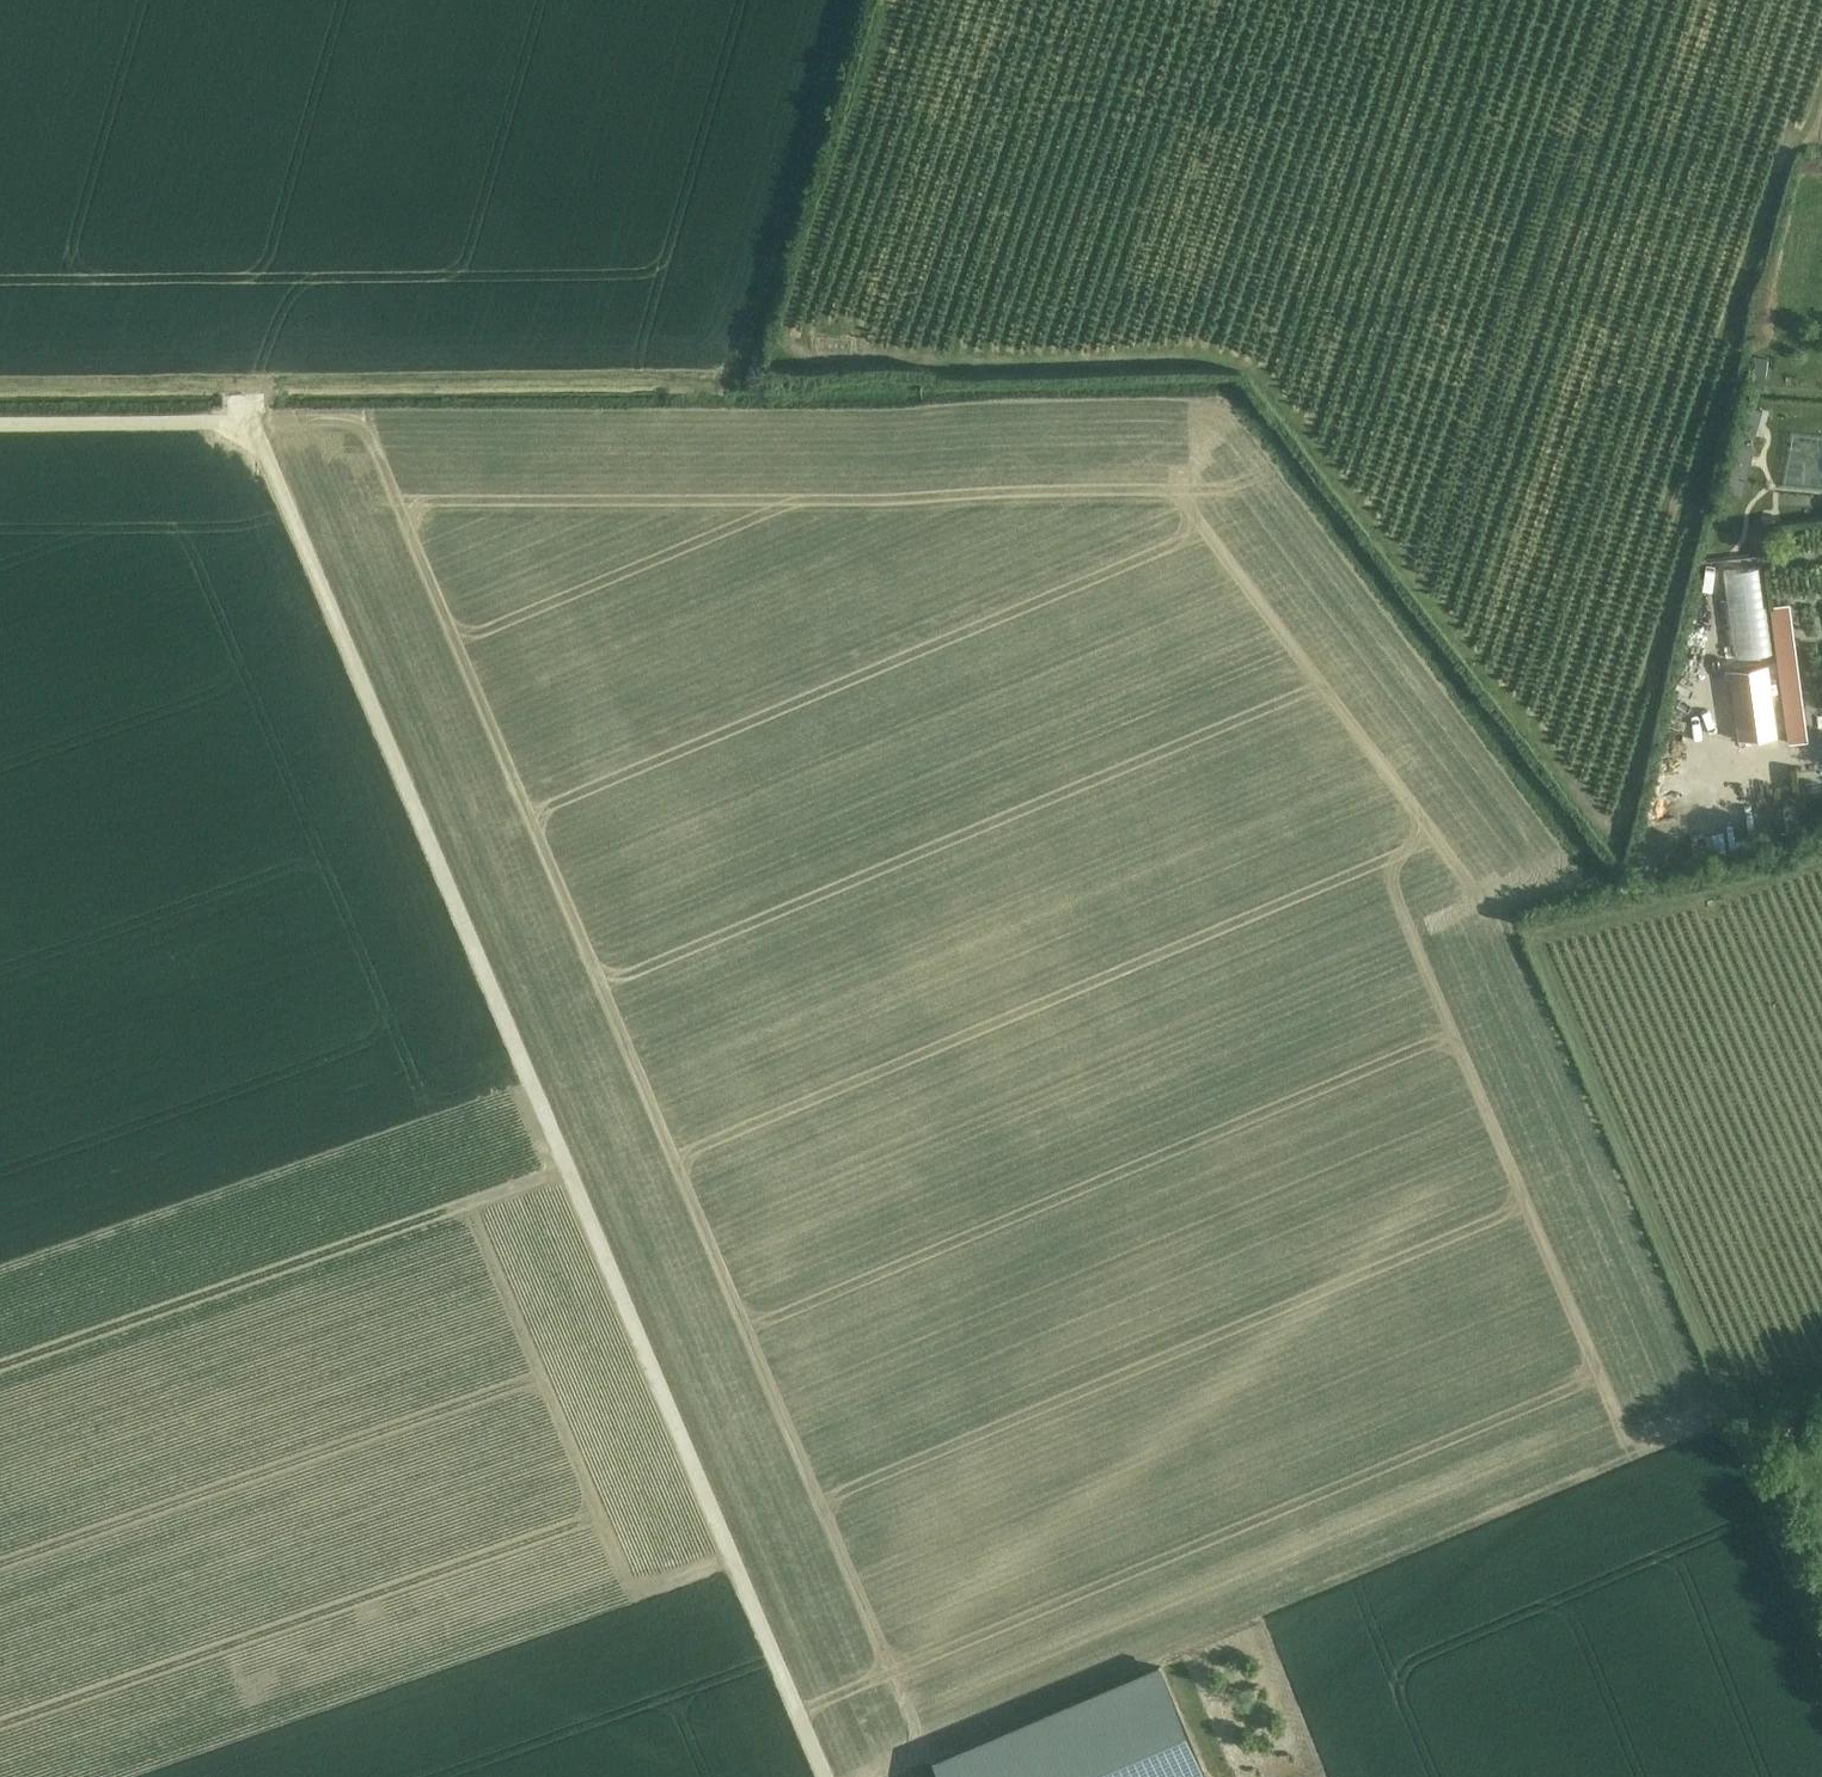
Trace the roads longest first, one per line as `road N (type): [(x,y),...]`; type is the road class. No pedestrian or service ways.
road 1 (track): [(0,425),(230,422),(259,441),(827,1776)]

